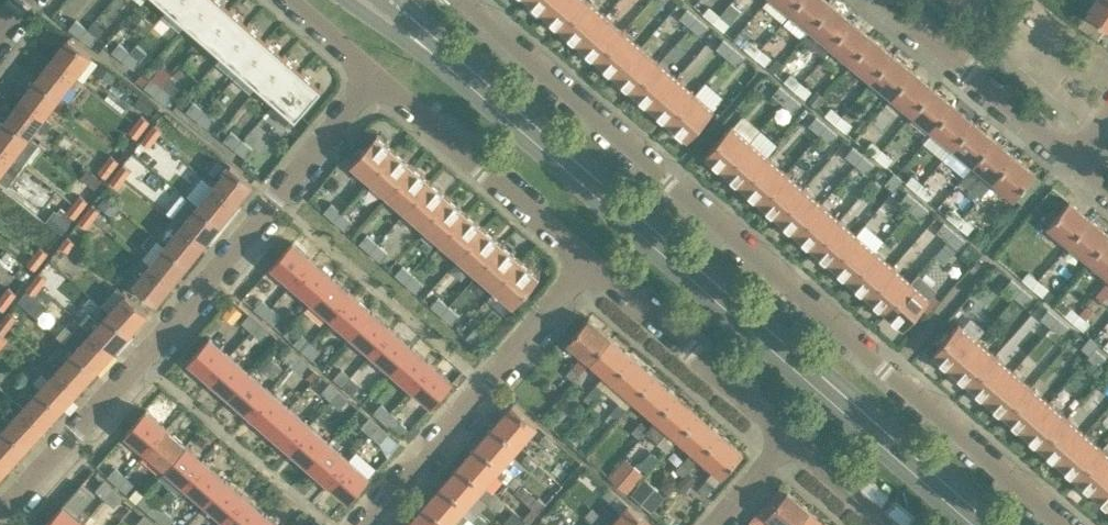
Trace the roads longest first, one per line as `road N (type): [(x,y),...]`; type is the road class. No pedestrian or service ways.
road 1 (residential): [(1068,524),(465,0)]
road 2 (tertiary): [(972,524),(453,71)]
road 3 (residential): [(375,74),(216,278),(0,511)]
road 4 (residential): [(363,524),(595,267)]
road 5 (residential): [(595,267),(375,74)]
road 6 (residential): [(794,441),(595,267)]
road 7 (residential): [(1076,159),(885,0)]
road 8 (residential): [(893,524),(794,441)]
road 9 (tertiary): [(348,0),(453,71)]

